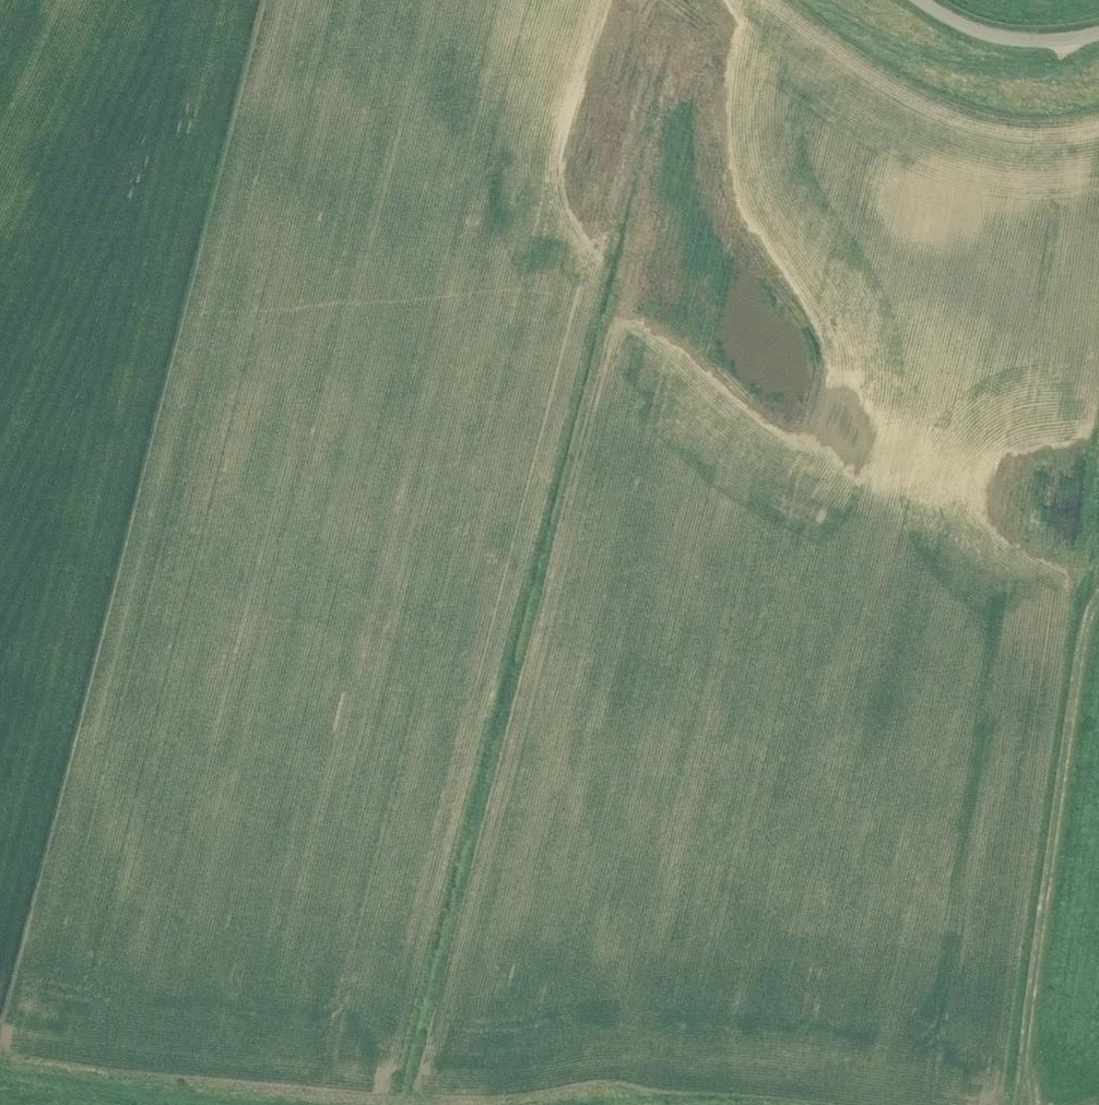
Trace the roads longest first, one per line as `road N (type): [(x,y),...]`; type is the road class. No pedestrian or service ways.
road 1 (unclassified): [(923,0),(999,37),(1098,38)]

